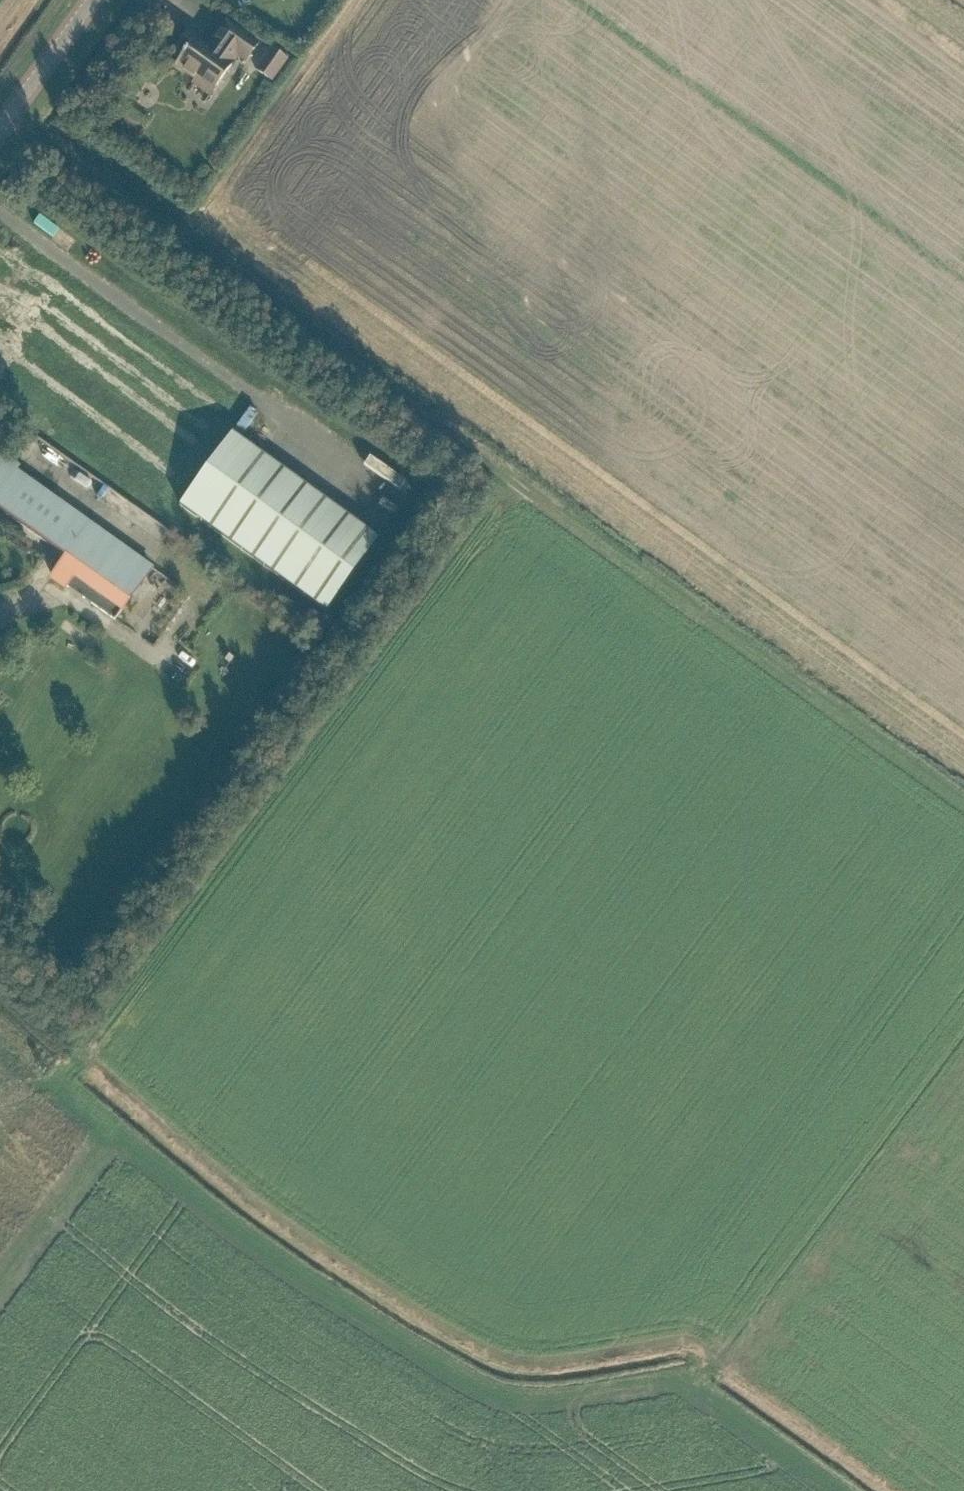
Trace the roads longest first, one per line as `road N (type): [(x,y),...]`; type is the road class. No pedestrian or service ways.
road 1 (tertiary): [(0,108),(78,0)]

